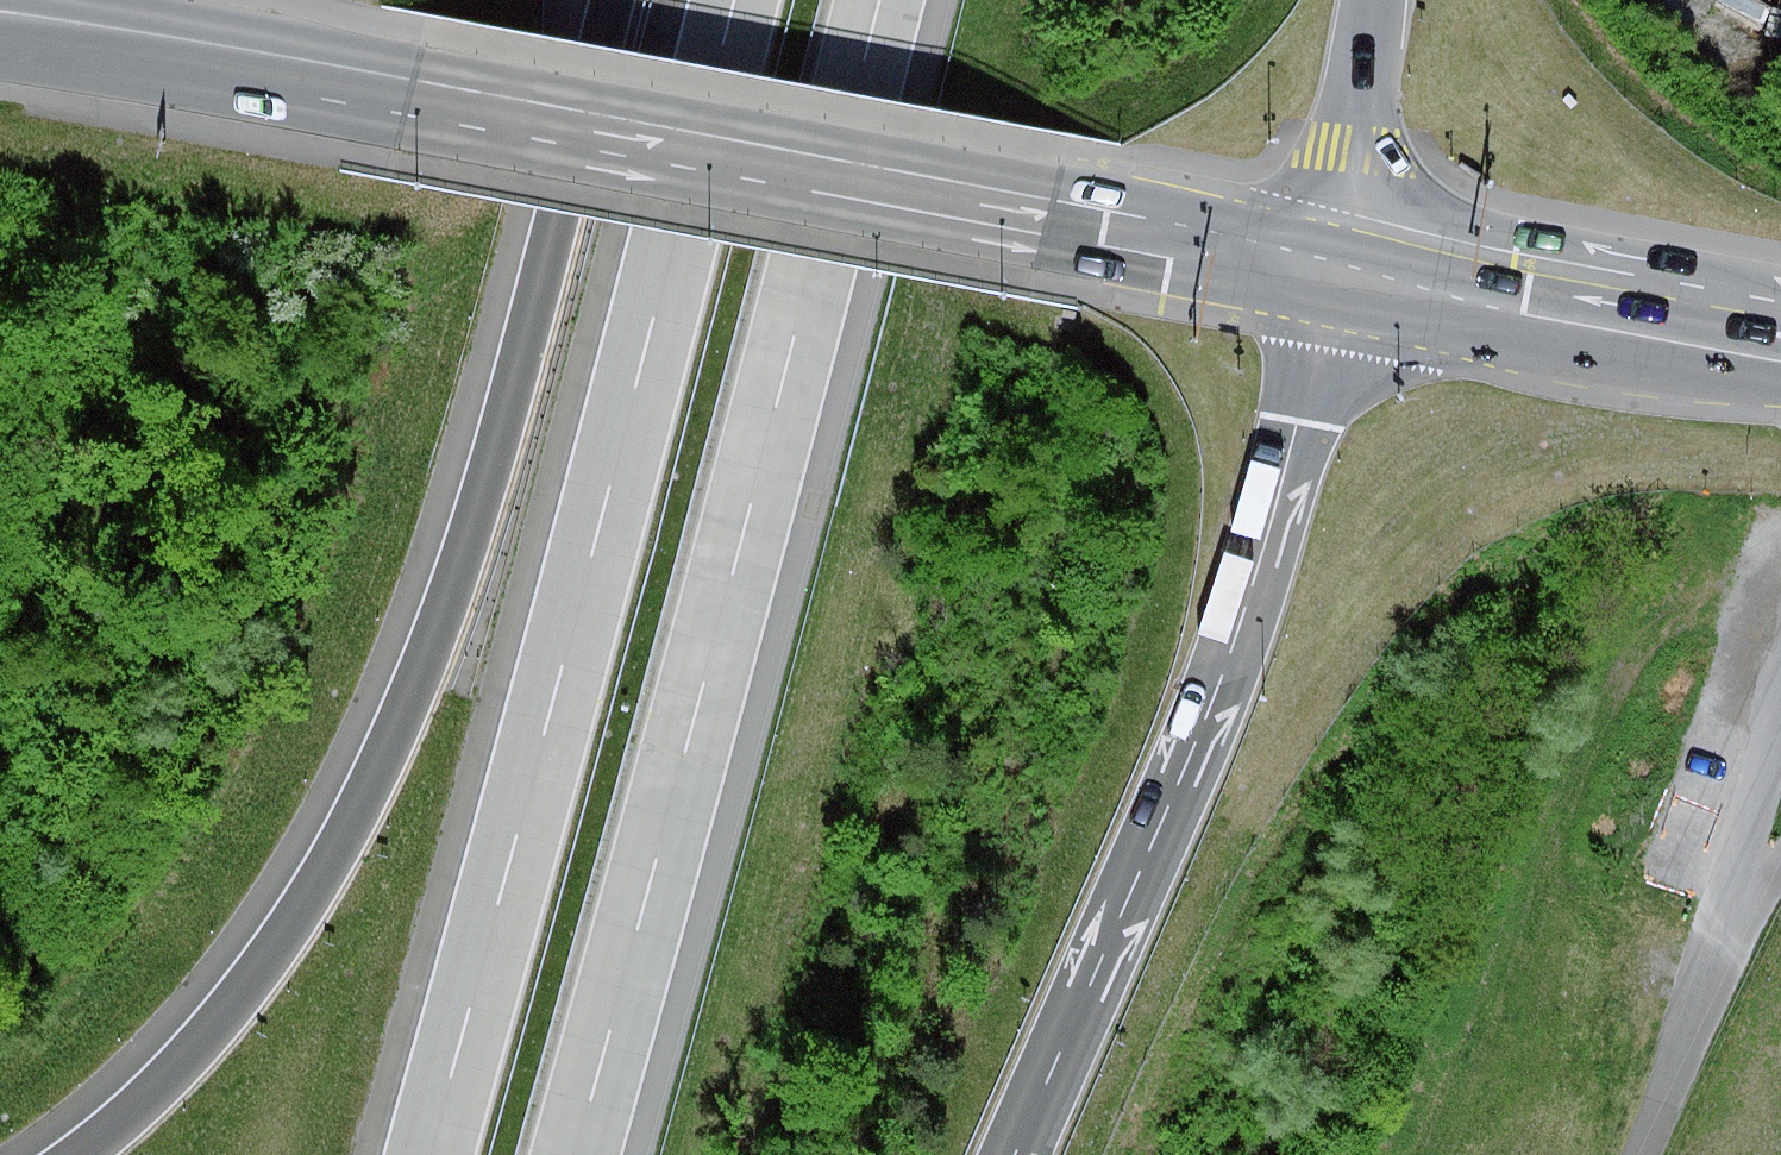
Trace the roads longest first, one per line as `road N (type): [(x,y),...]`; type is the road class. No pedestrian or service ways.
road 1 (secondary): [(0,19),(1341,265)]
road 2 (motorway): [(616,0),(565,204),(445,598),(345,835),(228,1009),(85,1154)]
road 3 (motorway): [(739,0),(429,1154)]
road 4 (motorway): [(574,1154),(874,0)]
road 5 (motorway): [(1006,1154),(1263,574),(1341,265)]
road 6 (secondary): [(1341,265),(1780,353)]
road 7 (motorway): [(1341,265),(1383,0)]
road 8 (track): [(1731,912),(1628,1154)]
road 9 (track): [(1731,912),(1780,723)]

